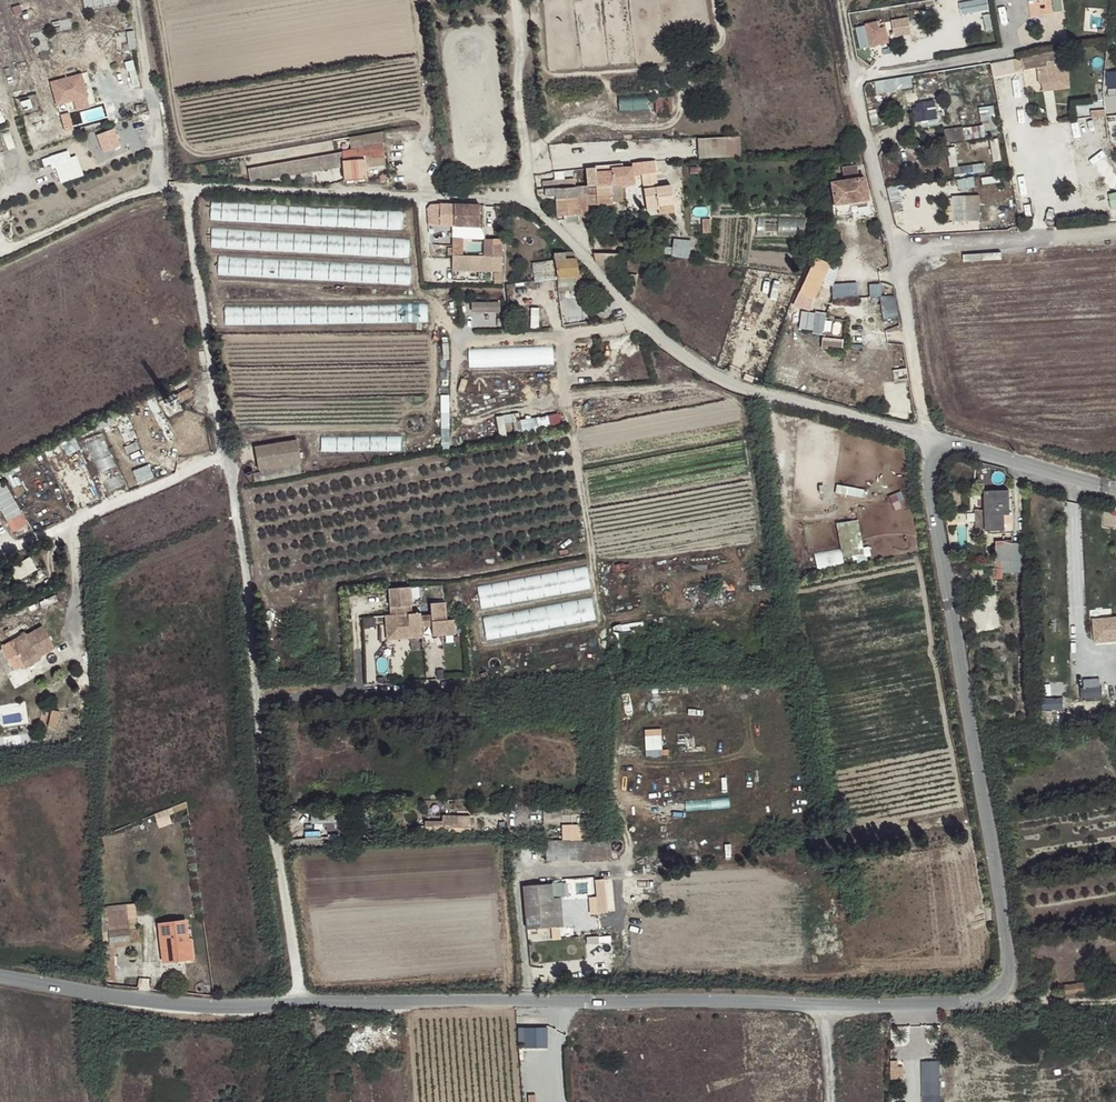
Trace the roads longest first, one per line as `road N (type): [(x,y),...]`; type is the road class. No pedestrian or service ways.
road 1 (unclassified): [(304,1003),(260,775),(251,631),(189,186),(525,201),(619,300),(694,363),(743,389),(929,437)]
road 2 (unclassified): [(929,437),(930,482),(1010,964),(1001,991),(986,999),(819,1008)]
road 3 (unclassified): [(819,1008),(752,1001),(304,1003)]
road 4 (track): [(410,215),(417,288),(454,331),(460,418),(693,385),(733,400)]
road 5 (track): [(522,298),(539,297),(556,315),(602,618),(593,627),(485,646)]
road 6 (residential): [(1003,53),(854,77),(896,253)]
road 7 (unclassified): [(304,1003),(177,1003),(0,975)]
road 8 (residential): [(1115,239),(896,253)]
road 9 (track): [(421,294),(217,299)]
road 10 (unclassified): [(1115,489),(929,437)]
road 11 (residential): [(896,253),(929,437)]
road 12 (track): [(456,341),(613,330),(640,319)]

